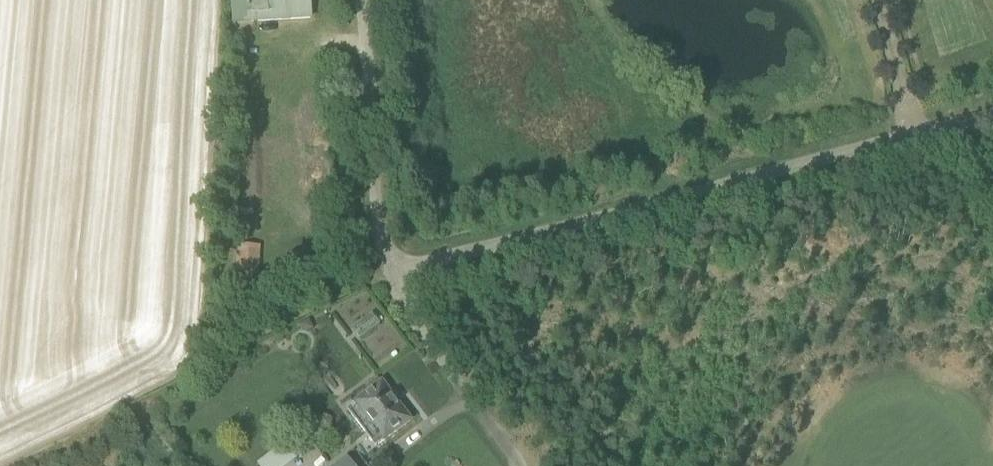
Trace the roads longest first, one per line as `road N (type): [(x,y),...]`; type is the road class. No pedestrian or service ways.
road 1 (unclassified): [(392,276),(992,115)]
road 2 (unclassified): [(392,276),(376,207),(362,0)]
road 3 (unclassified): [(520,465),(416,329),(392,276)]
road 4 (track): [(660,204),(609,55),(580,0)]

